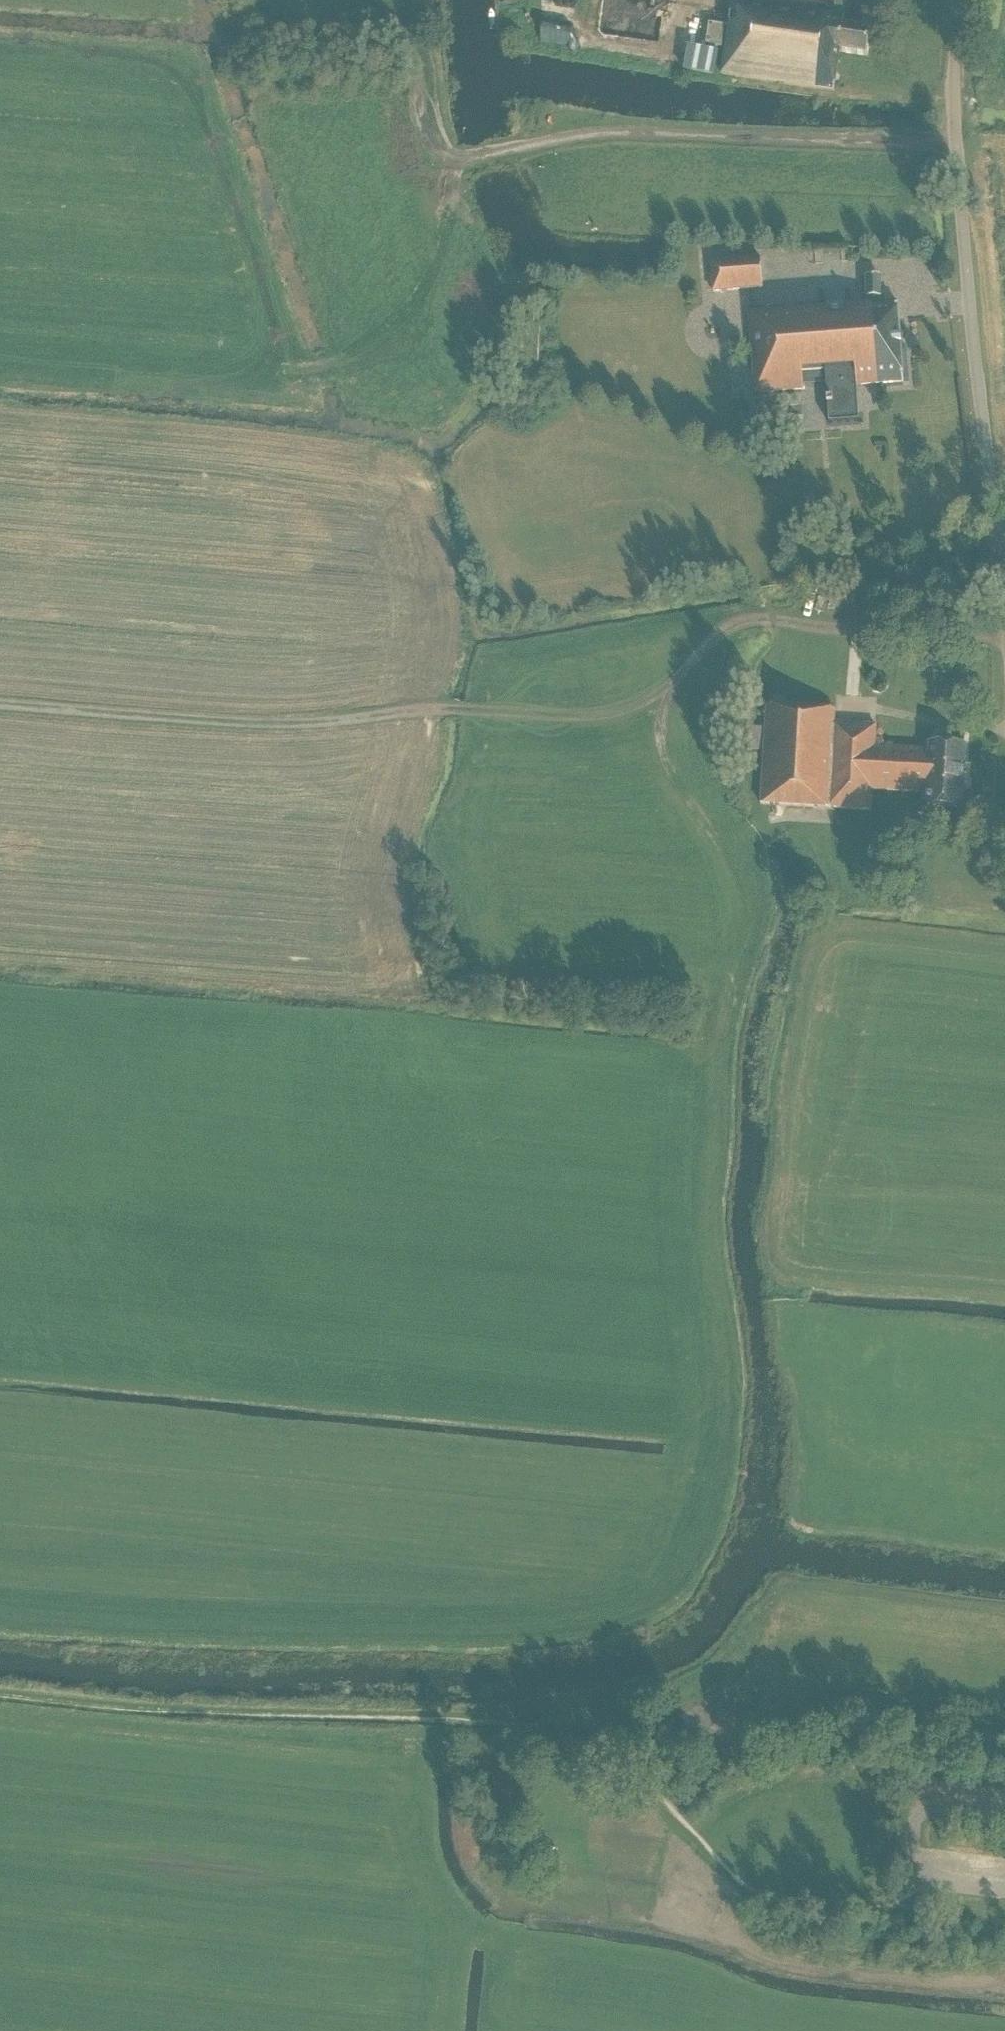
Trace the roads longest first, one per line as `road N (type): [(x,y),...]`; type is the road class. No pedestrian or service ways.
road 1 (unclassified): [(1004,594),(968,299),(954,103),(956,0)]

